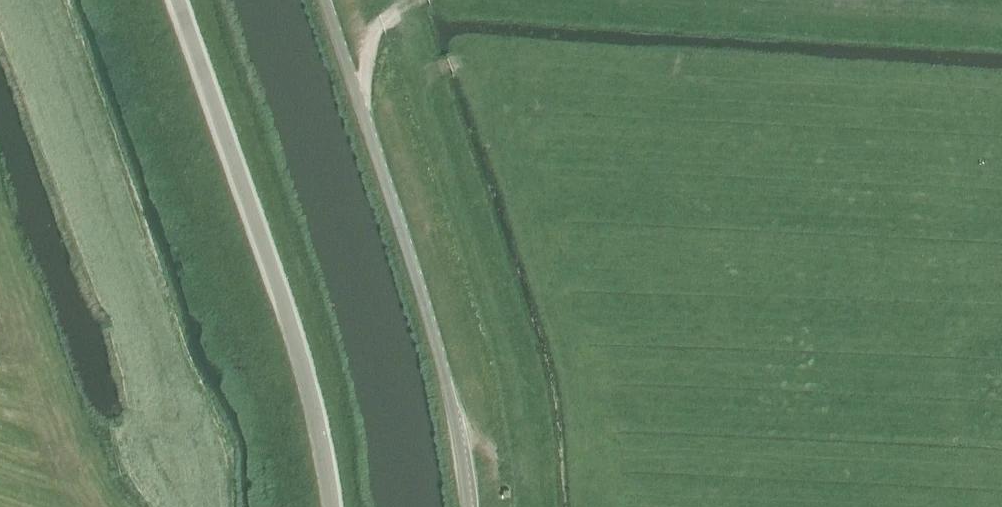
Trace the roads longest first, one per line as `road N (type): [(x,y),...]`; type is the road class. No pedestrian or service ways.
road 1 (tertiary): [(333,506),(295,340),(179,0)]
road 2 (unclassified): [(469,506),(439,341),(325,0)]

